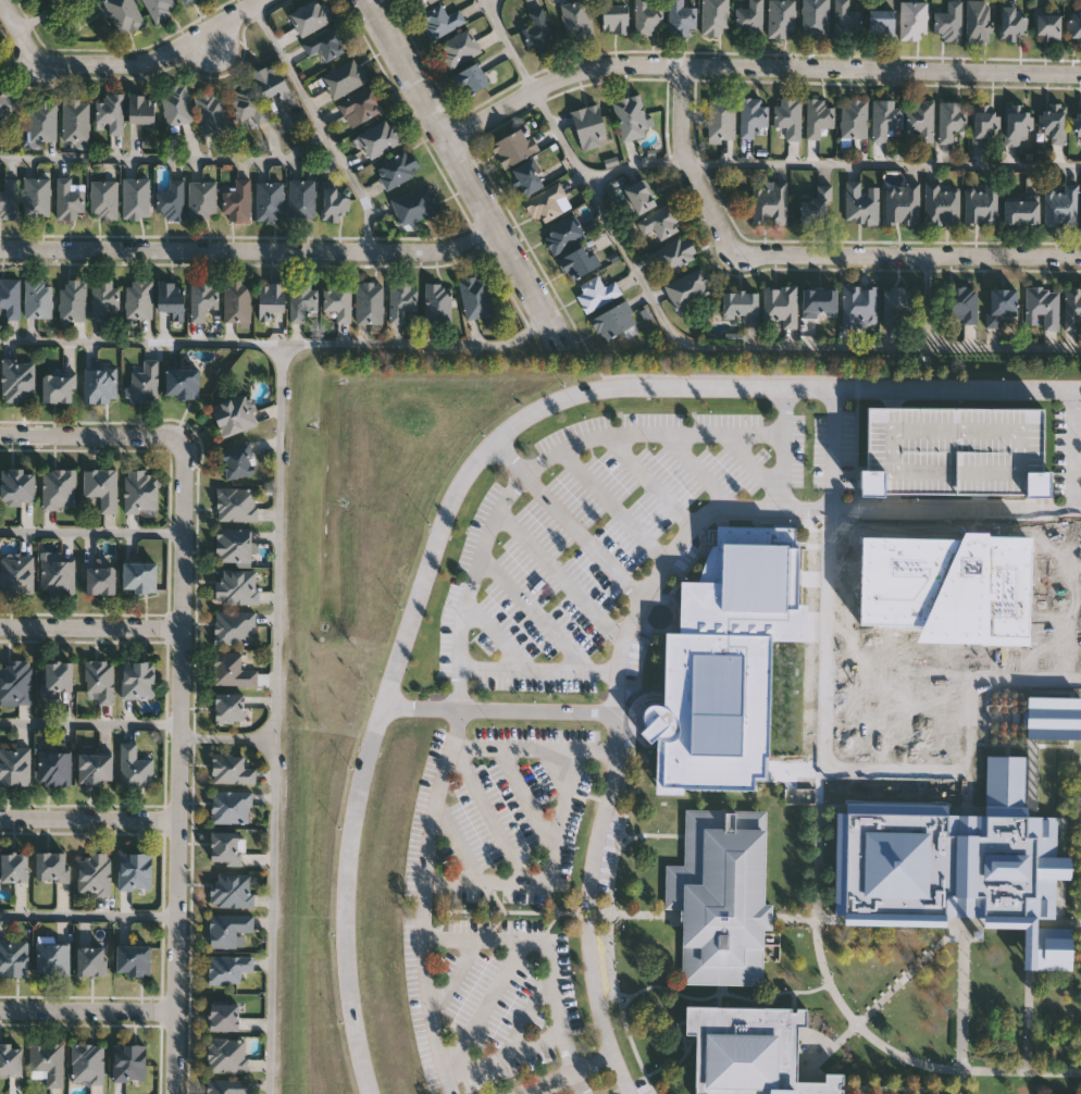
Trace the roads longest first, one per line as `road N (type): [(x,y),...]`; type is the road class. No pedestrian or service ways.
road 1 (residential): [(172,439),(183,463),(172,1093)]
road 2 (residential): [(442,138),(543,82),(630,62),(1080,73)]
road 3 (residential): [(682,66),(681,144),(733,251),(1080,254)]
road 4 (residential): [(0,247),(424,250),(492,226)]
road 5 (residential): [(0,0),(29,51),(51,61),(154,55),(261,0)]
road 6 (residential): [(365,0),(492,226)]
road 7 (residential): [(179,622),(0,622)]
road 8 (residential): [(177,821),(0,818)]
road 9 (residential): [(174,1010),(0,1008)]
road 10 (residential): [(0,432),(158,432),(172,439)]
road 11 (residential): [(492,226),(554,334)]

